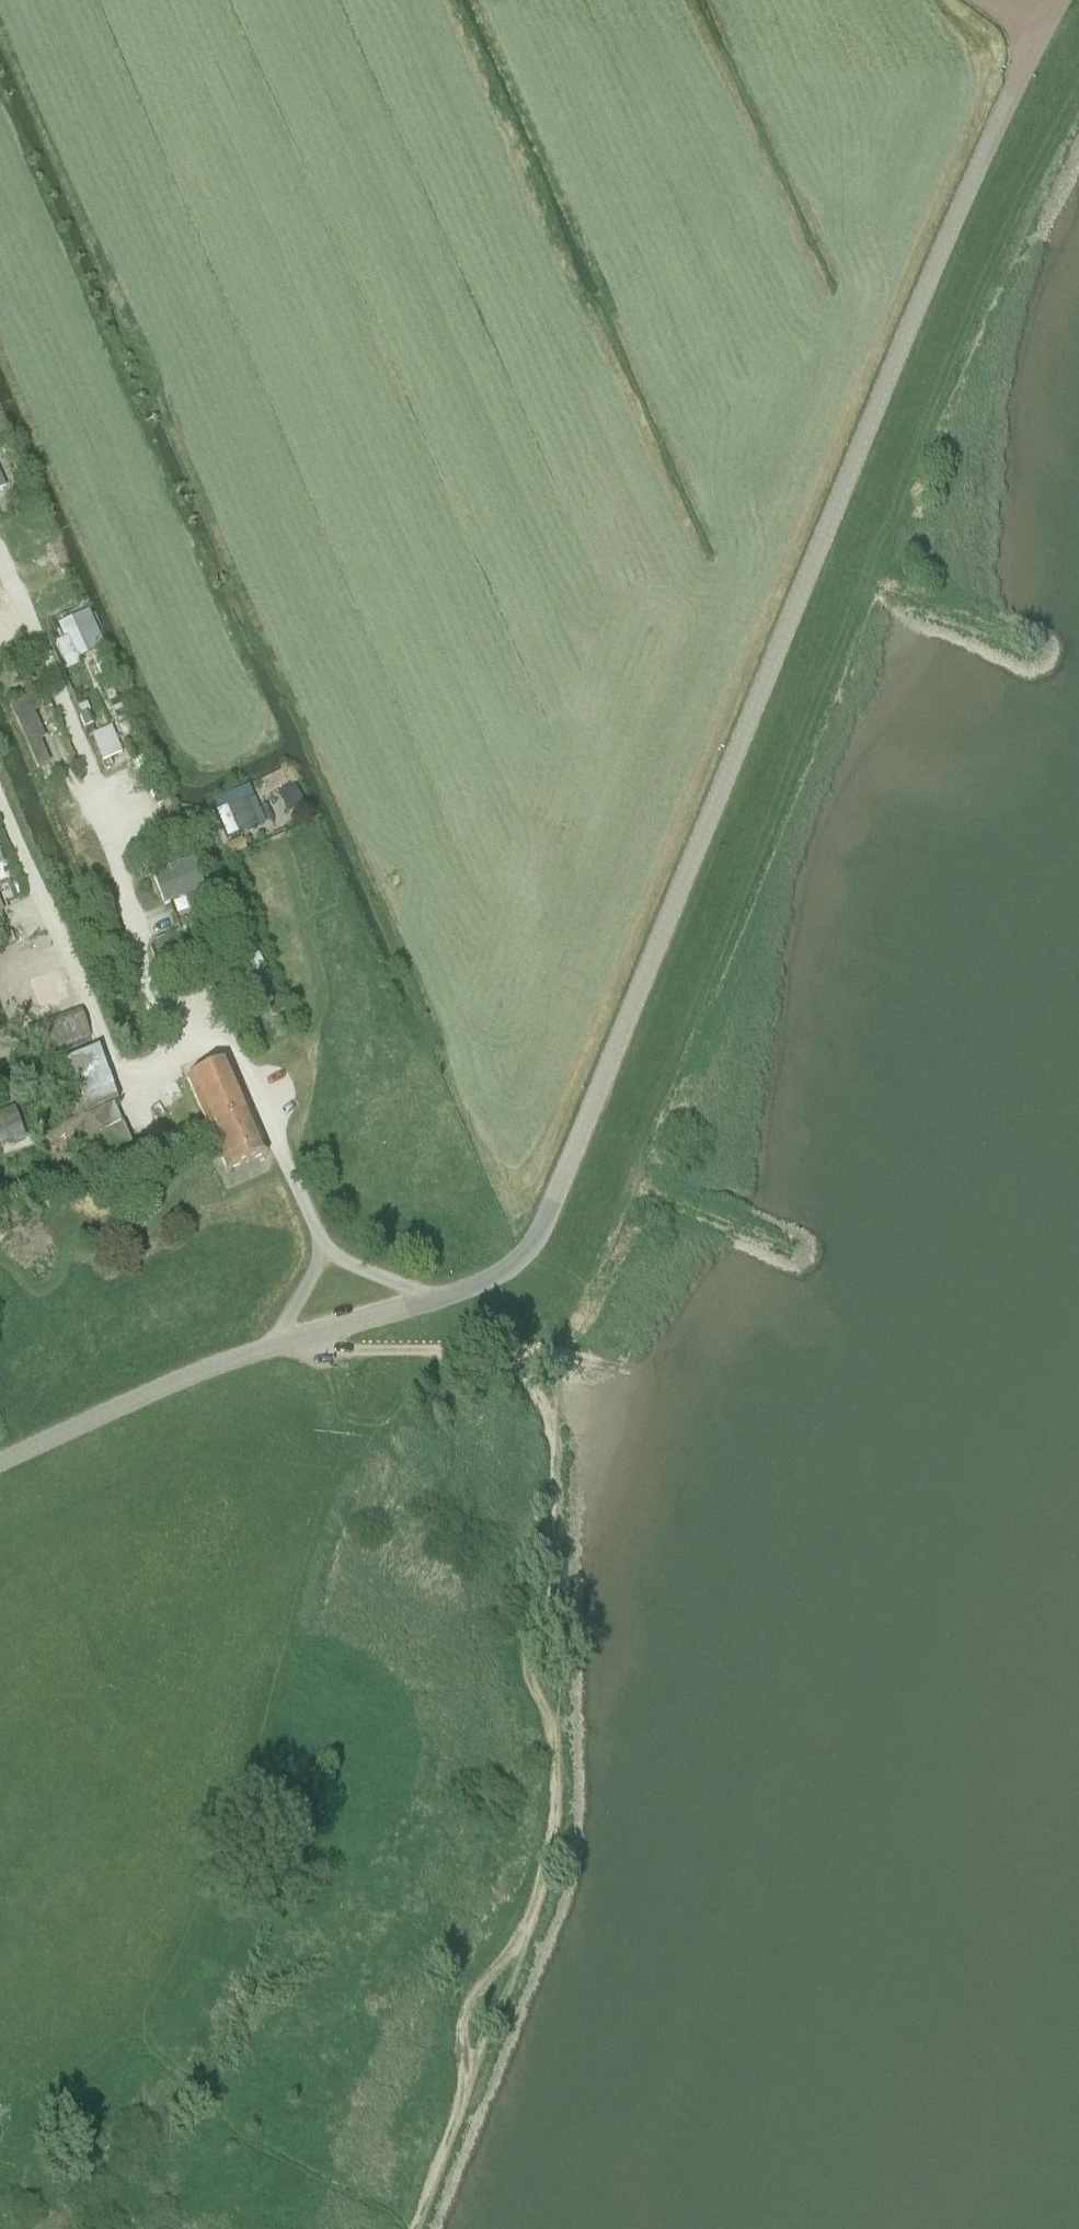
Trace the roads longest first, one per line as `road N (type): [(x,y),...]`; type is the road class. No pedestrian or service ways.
road 1 (tertiary): [(0,1465),(217,1368),(469,1290),(525,1257),(545,1226),(952,229),(1045,34)]
road 2 (track): [(233,1052),(214,1049),(129,1087),(0,800)]

